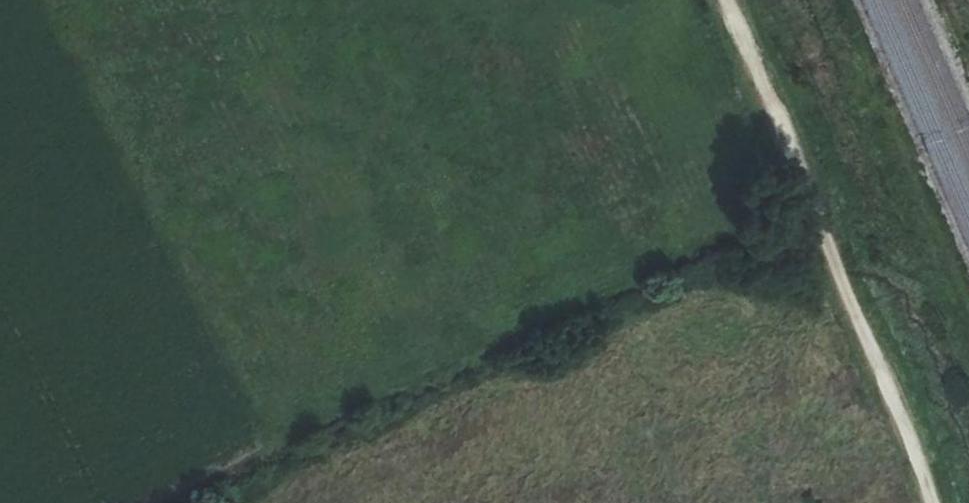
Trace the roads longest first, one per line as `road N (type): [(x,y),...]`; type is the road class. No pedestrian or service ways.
road 1 (track): [(726,0),(931,502)]

